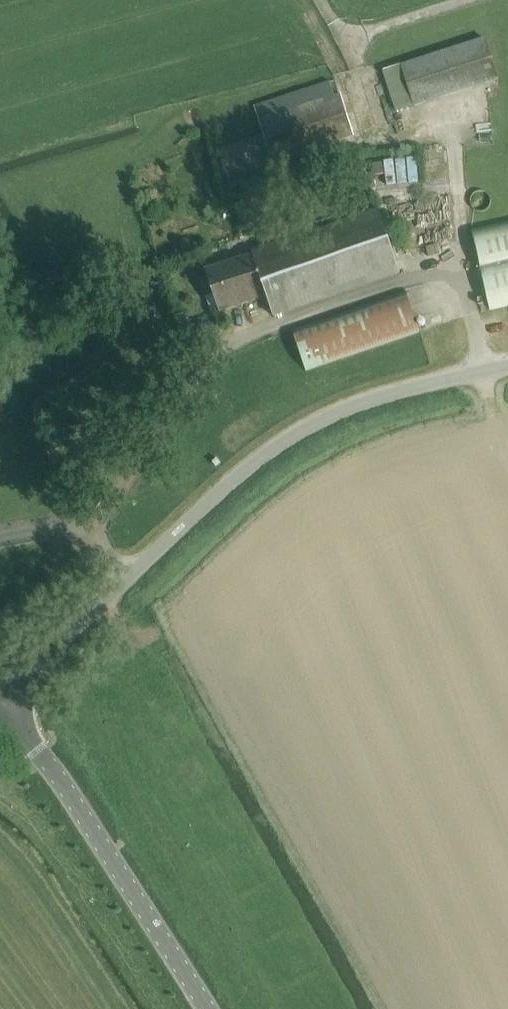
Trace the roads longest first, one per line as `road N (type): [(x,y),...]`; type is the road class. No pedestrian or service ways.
road 1 (unclassified): [(0,710),(129,578),(298,433),(397,391),(507,367)]
road 2 (unclassified): [(209,1008),(52,768),(0,719)]

